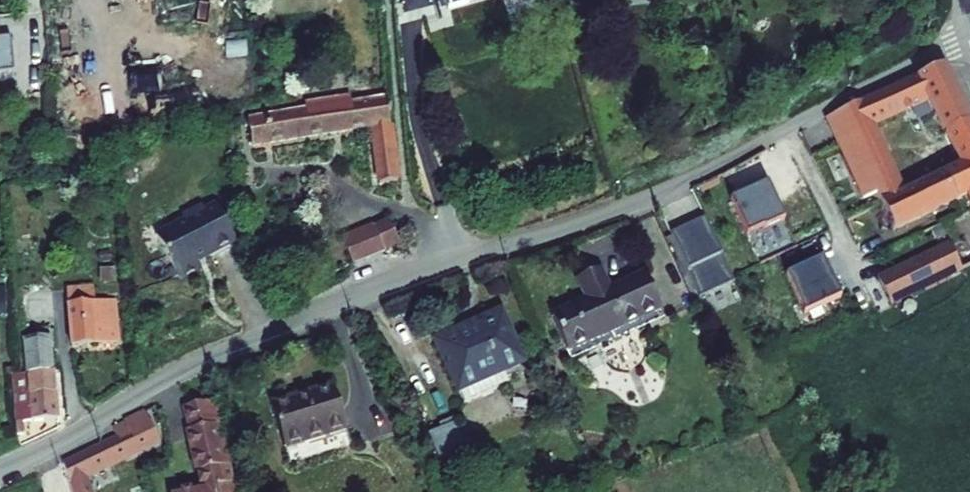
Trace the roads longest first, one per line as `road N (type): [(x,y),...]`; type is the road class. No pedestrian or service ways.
road 1 (residential): [(969,41),(664,190),(214,356),(0,472)]

